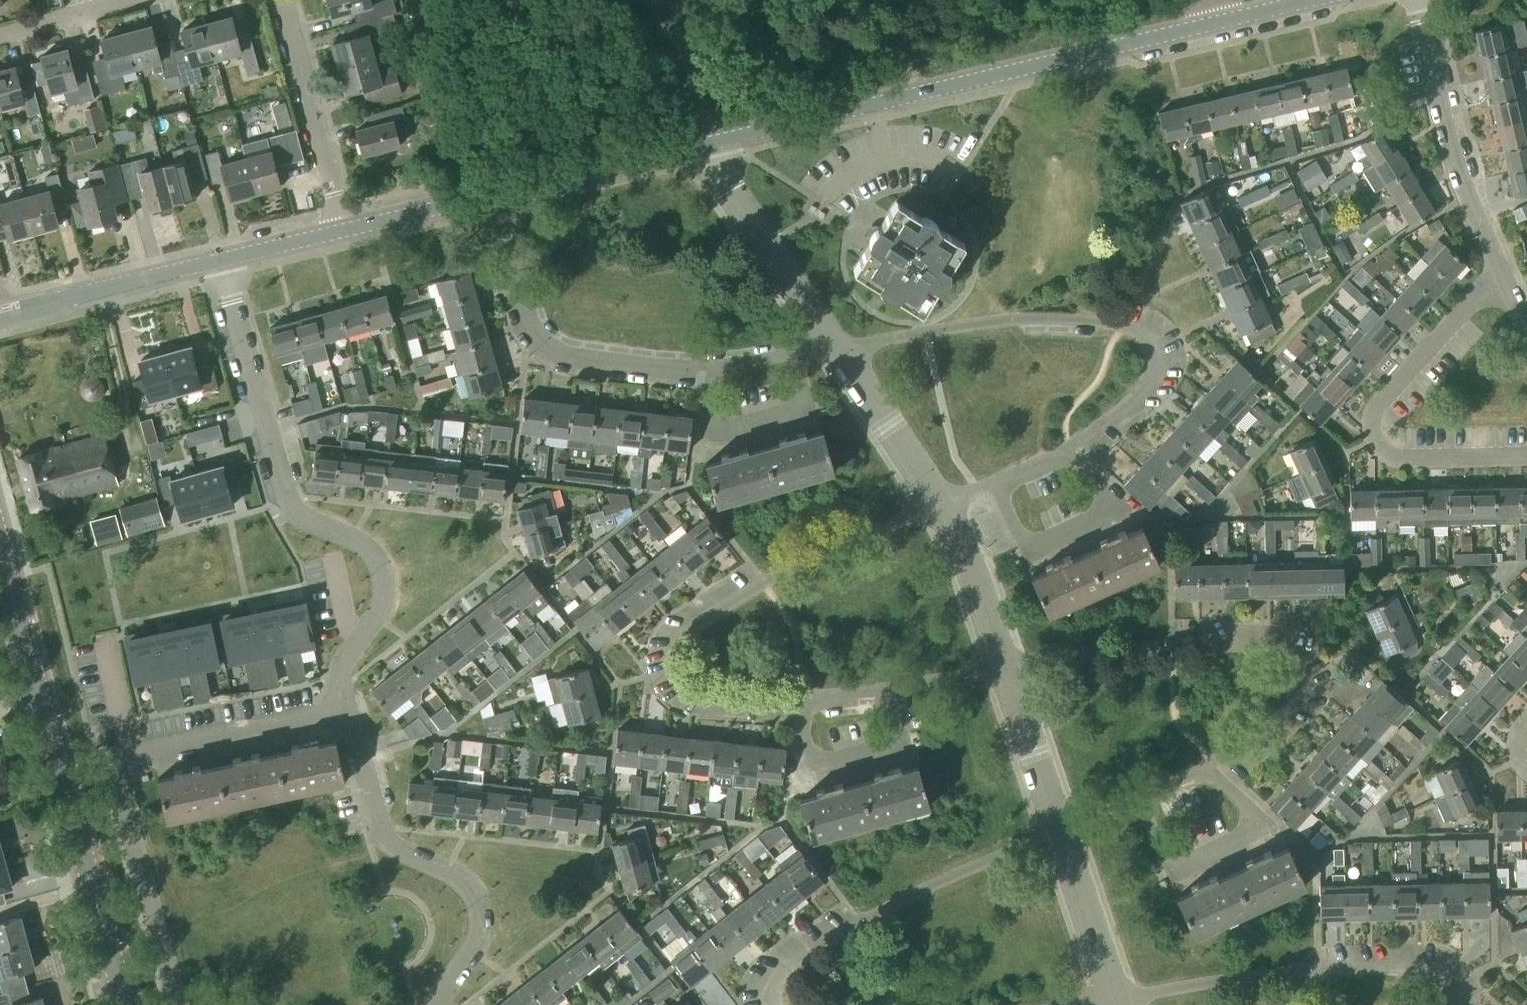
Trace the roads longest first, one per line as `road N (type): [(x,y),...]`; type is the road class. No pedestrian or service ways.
road 1 (residential): [(1004,669),(808,698),(712,697),(692,691),(675,669),(688,629),(764,583),(939,505)]
road 2 (tertiary): [(712,144),(1317,0)]
road 3 (residential): [(1059,831),(1215,762),(1290,710),(1300,671),(1283,652),(1233,643),(1004,669)]
road 4 (residential): [(939,505),(1057,457),(1145,386),(1152,348),(1119,325),(1051,319),(832,343)]
road 5 (residential): [(347,711),(342,669),(378,606),(380,576),(354,540),(300,518),(289,502),(223,261)]
road 6 (residential): [(179,1004),(117,786),(119,768),(130,757),(347,711)]
road 7 (residential): [(832,343),(669,373),(563,358),(547,351),(524,319),(497,195)]
road 8 (residential): [(1526,454),(1393,458),(1371,441),(1375,408),(1499,270)]
road 9 (residential): [(436,1004),(469,947),(470,900),(393,851),(347,711)]
road 10 (residential): [(1443,1004),(1430,977),(1402,967),(1215,981),(1116,1001)]
road 11 (residential): [(771,1004),(780,974),(801,958),(937,884),(1059,831)]
road 12 (secondary): [(124,1004),(41,710)]
road 13 (residential): [(1499,270),(1465,201),(1419,0)]
road 14 (residential): [(345,231),(278,0)]
road 15 (residential): [(832,343),(725,180),(712,144)]
road 16 (tertiary): [(0,316),(223,261)]
road 17 (tertiary): [(497,195),(712,144)]
road 18 (secondary): [(41,710),(0,515)]
road 19 (residential): [(939,505),(832,343)]
road 20 (residential): [(1116,1001),(1059,831)]
road 21 (residential): [(1004,669),(979,587),(939,505)]
road 22 (residential): [(1059,831),(1004,669)]
road 23 (tertiary): [(345,231),(497,195)]
road 24 (residential): [(0,37),(144,0)]
road 25 (tertiary): [(223,261),(345,231)]

